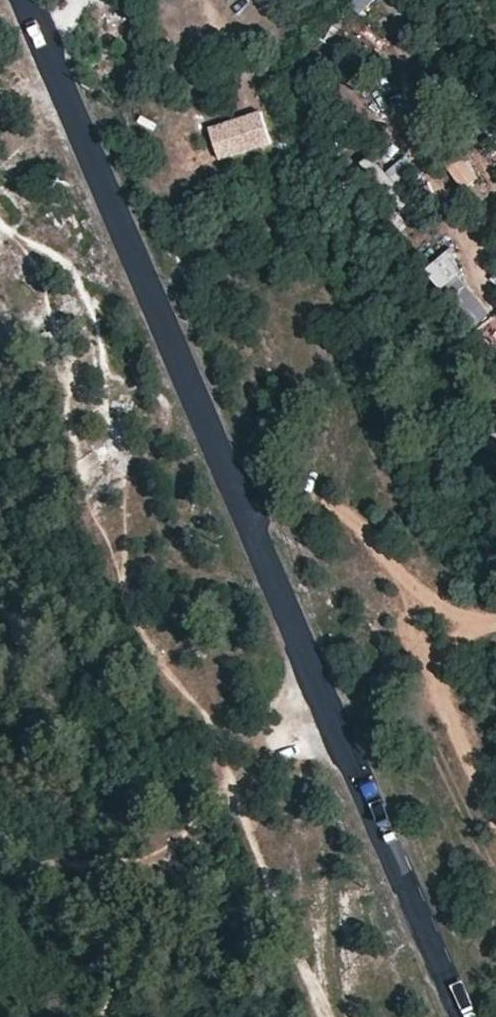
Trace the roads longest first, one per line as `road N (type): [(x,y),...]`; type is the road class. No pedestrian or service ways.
road 1 (tertiary): [(457,1016),(25,0)]
road 2 (track): [(234,490),(332,561),(387,568),(495,623)]
road 3 (track): [(226,800),(215,757),(218,729),(343,747)]

